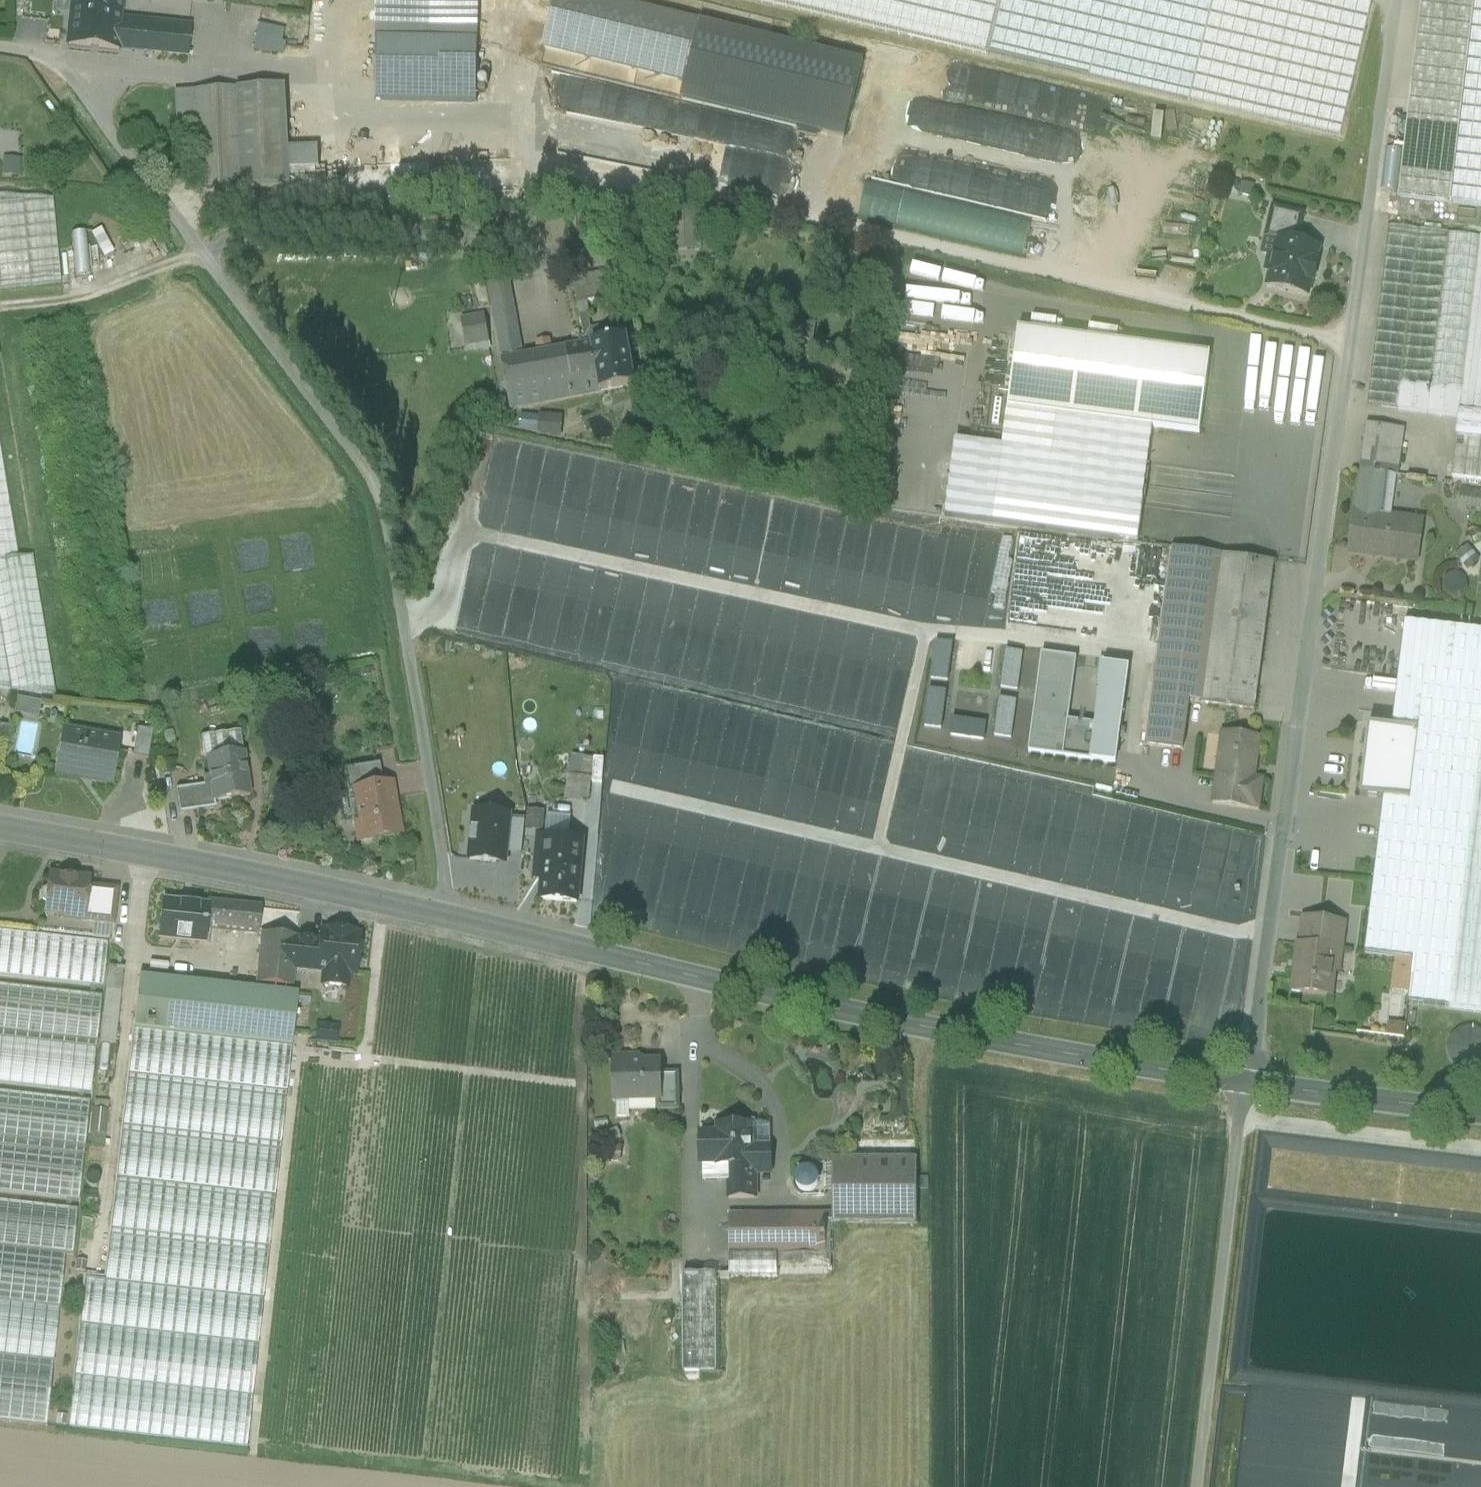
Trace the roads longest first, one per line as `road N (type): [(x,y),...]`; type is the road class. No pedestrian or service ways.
road 1 (track): [(1193,1486),(1411,0)]
road 2 (tertiary): [(1480,1116),(1247,1089),(928,1033),(443,923)]
road 3 (residential): [(443,923),(448,896),(379,487),(204,254)]
road 4 (tertiary): [(443,923),(0,829)]
road 5 (residential): [(204,254),(69,59),(0,49)]
road 6 (unclassified): [(204,254),(82,303),(0,310)]

